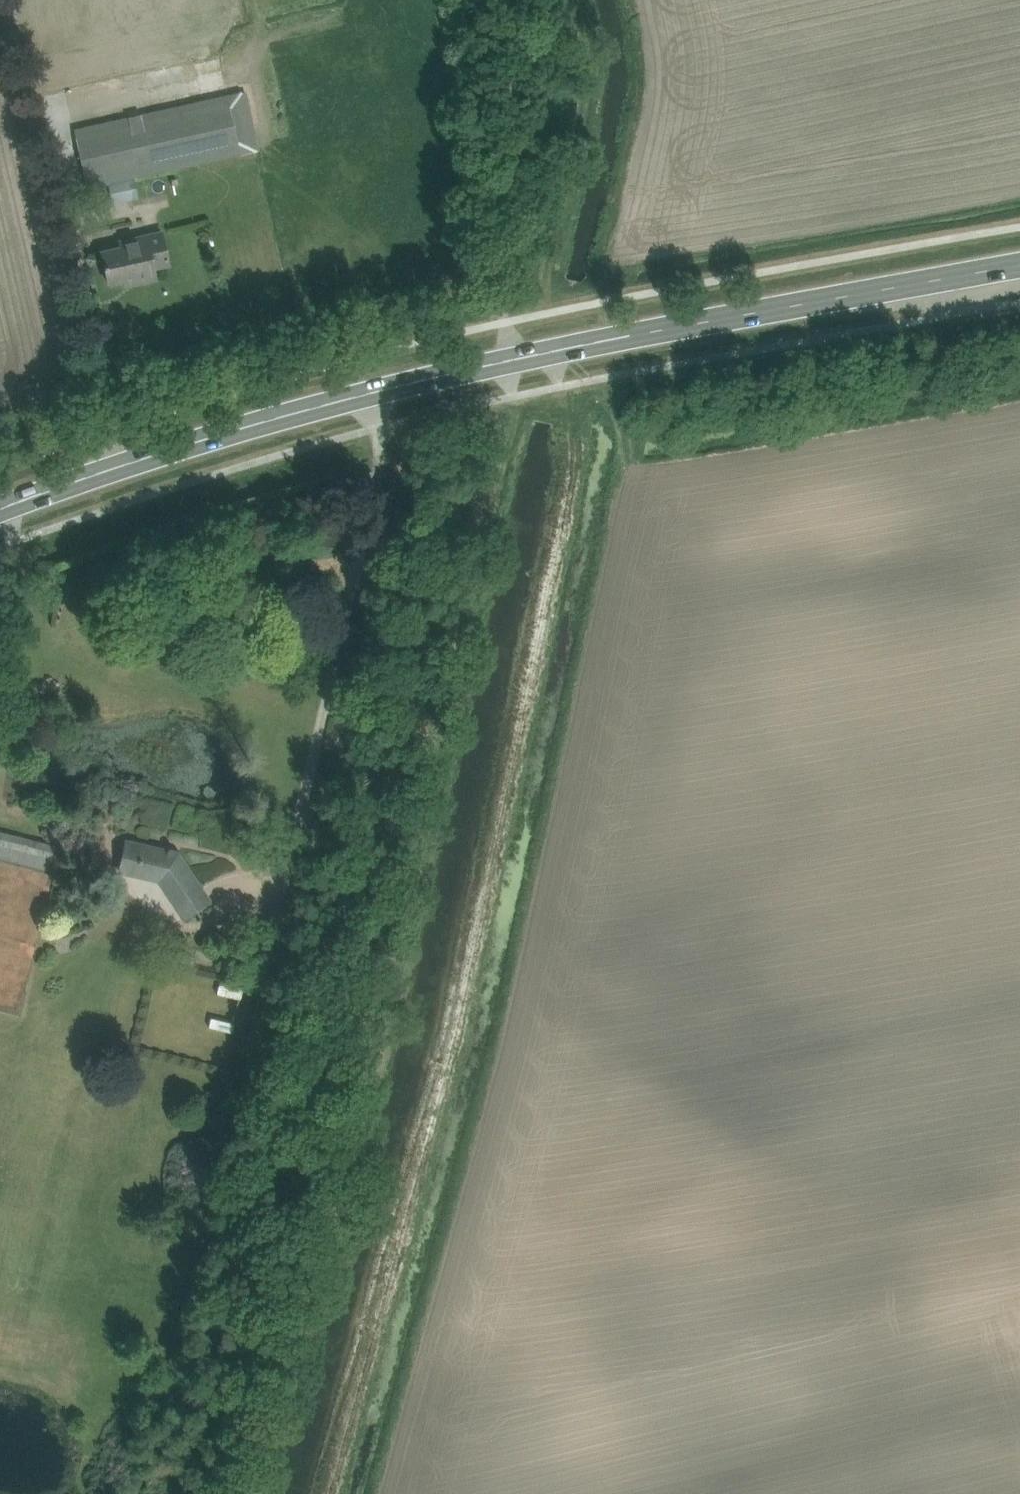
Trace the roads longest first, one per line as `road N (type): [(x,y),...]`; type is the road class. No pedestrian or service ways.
road 1 (track): [(258,1493),(329,1239),(381,1002),(413,904),(515,421),(512,396)]
road 2 (primary): [(0,508),(370,392),(659,329),(1019,264)]
road 3 (track): [(507,321),(505,306),(550,291),(594,66),(579,0)]
road 4 (track): [(0,766),(35,624),(39,493)]

